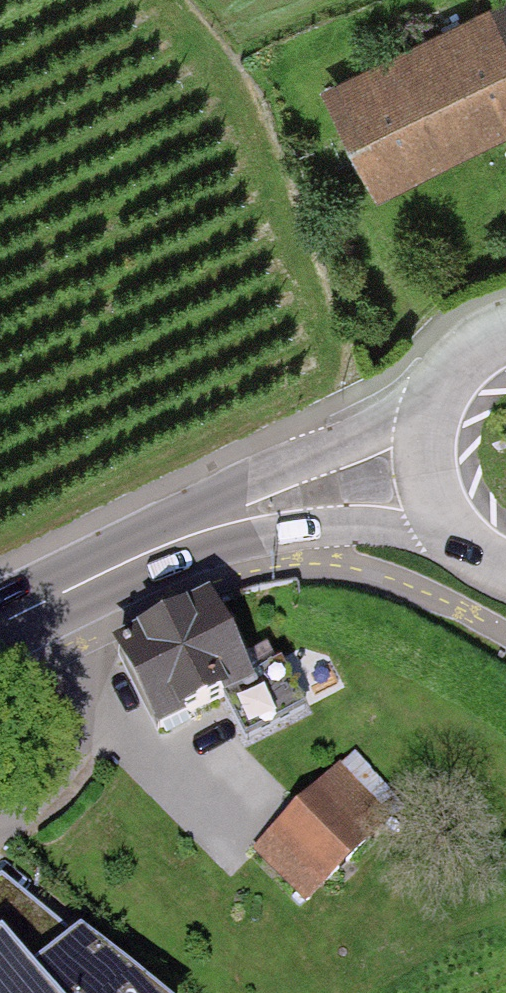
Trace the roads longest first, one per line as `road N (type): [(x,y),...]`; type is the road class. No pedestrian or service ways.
road 1 (primary): [(71,589),(202,531),(321,492),(435,478)]
road 2 (residential): [(71,589),(100,644),(22,823),(0,839)]
road 3 (primary): [(505,338),(474,360),(448,393),(435,432),(435,478)]

